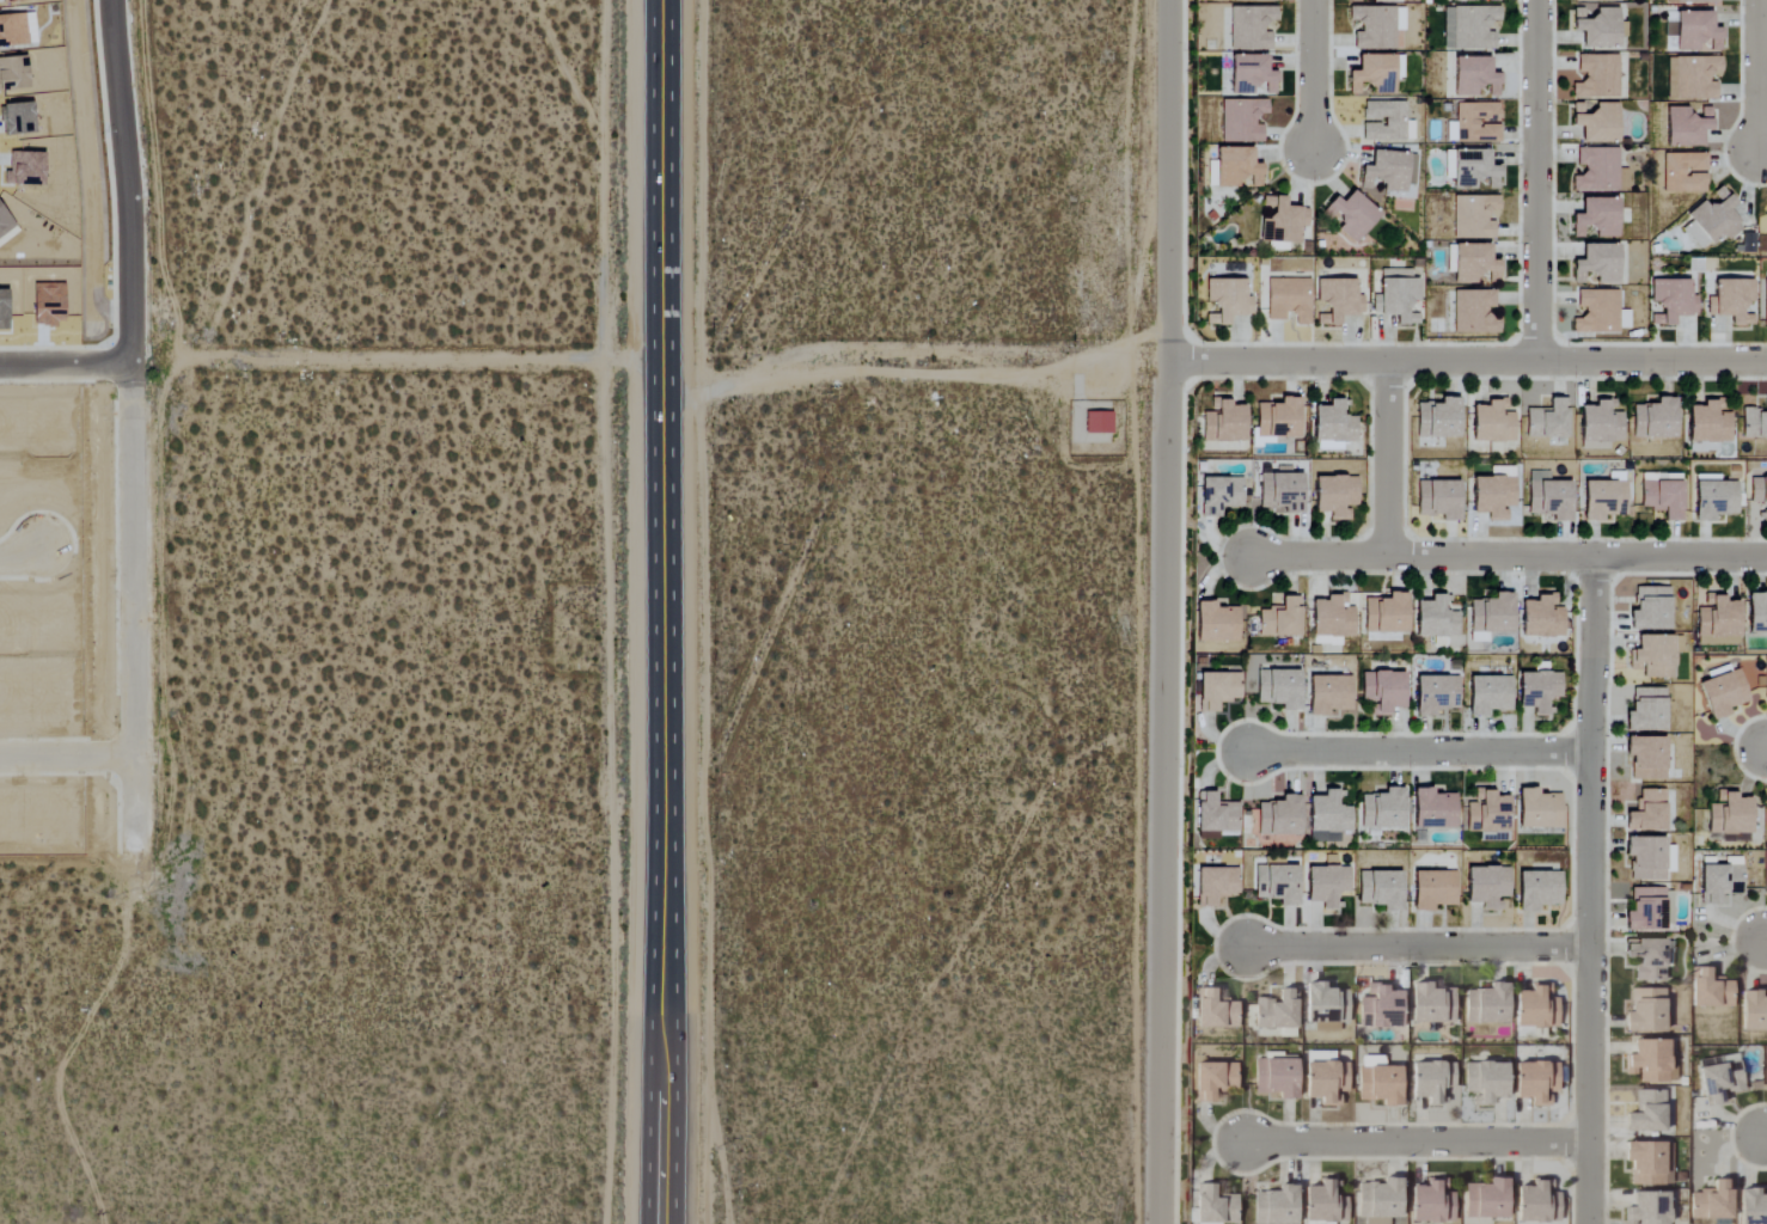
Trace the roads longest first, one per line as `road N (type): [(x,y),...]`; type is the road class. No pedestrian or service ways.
road 1 (residential): [(1159,1223),(1169,0)]
road 2 (trunk): [(661,1036),(658,0)]
road 3 (residential): [(1592,558),(1588,1223)]
road 4 (residential): [(1170,360),(1766,360)]
road 5 (residential): [(1248,558),(1766,558)]
road 6 (track): [(662,398),(785,366),(1170,360)]
road 7 (residential): [(135,362),(135,847)]
road 8 (residential): [(182,361),(662,359)]
road 9 (residential): [(135,362),(117,0)]
road 10 (residential): [(1535,0),(1535,360)]
road 11 (residential): [(1241,1143),(1589,1142)]
road 12 (residential): [(1246,753),(1591,751)]
road 13 (residential): [(1247,948),(1590,947)]
road 14 (residential): [(1387,558),(1387,360)]
road 15 (trunk): [(661,1223),(661,1036)]
road 16 (residential): [(1756,0),(1756,153)]
road 17 (residential): [(1312,152),(1312,0)]
road 18 (residential): [(0,363),(135,362)]
road 19 (residential): [(135,761),(0,762)]

